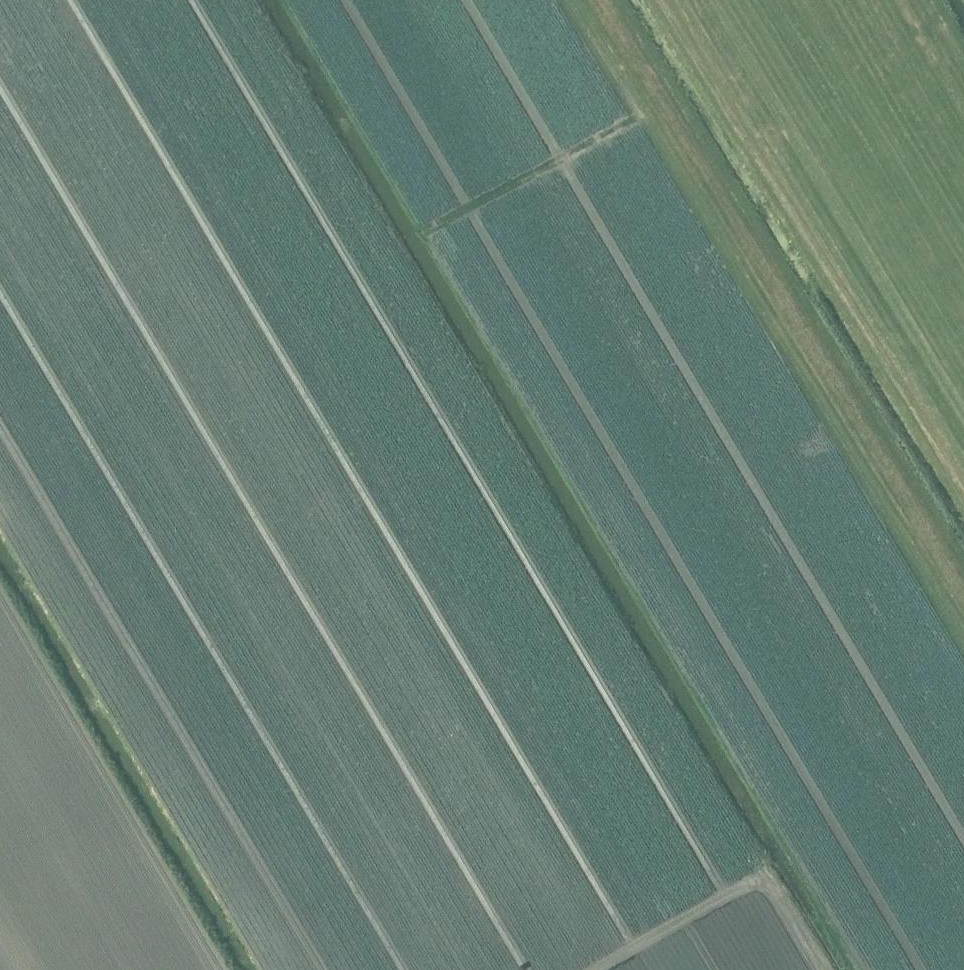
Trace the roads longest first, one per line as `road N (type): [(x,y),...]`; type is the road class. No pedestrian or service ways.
road 1 (track): [(963,648),(568,0)]

